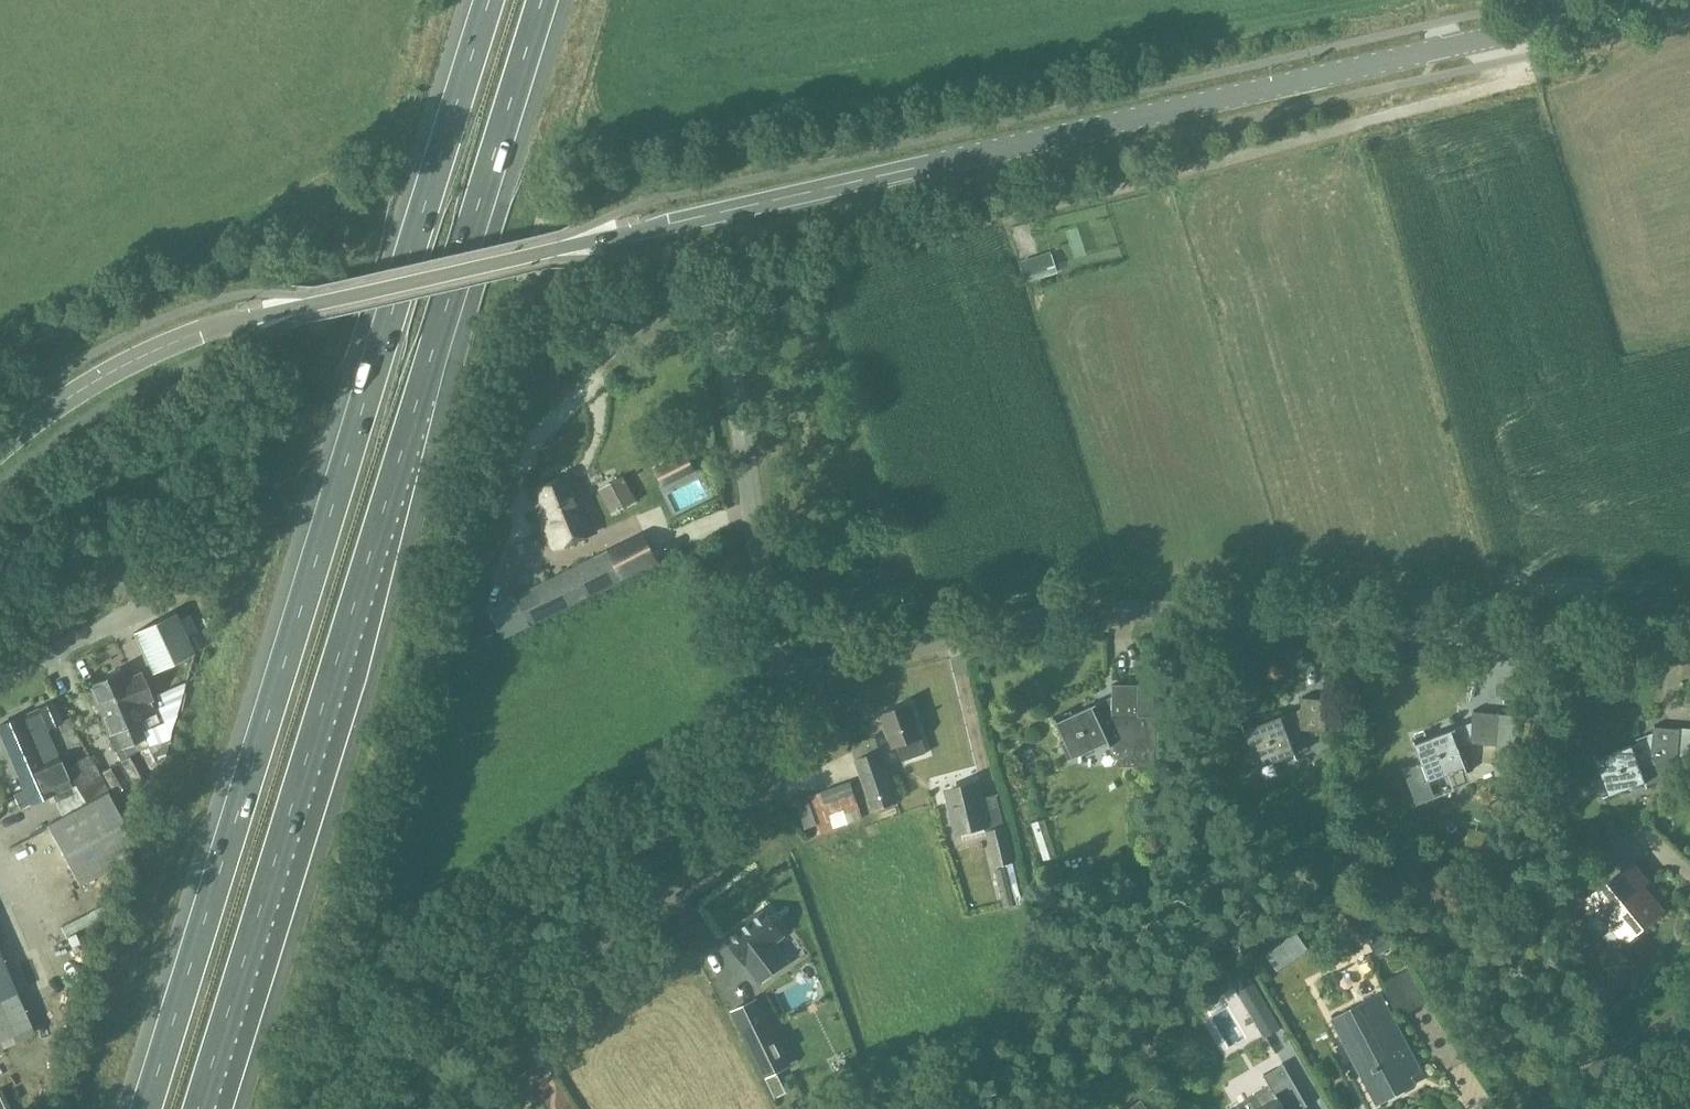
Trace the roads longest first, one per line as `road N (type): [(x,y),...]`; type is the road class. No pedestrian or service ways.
road 1 (tertiary): [(0,454),(83,392),(231,323),(1674,0)]
road 2 (motorway): [(202,1108),(545,0)]
road 3 (motorway): [(492,0),(149,1108)]
road 4 (unclassified): [(1689,653),(1119,611),(1066,614),(781,677)]
road 5 (unclassified): [(424,1108),(433,1058),(459,1031),(669,898),(752,828),(780,759),(781,677)]
road 6 (unclassified): [(781,677),(725,296)]
road 7 (residential): [(1535,1108),(1689,1011)]

